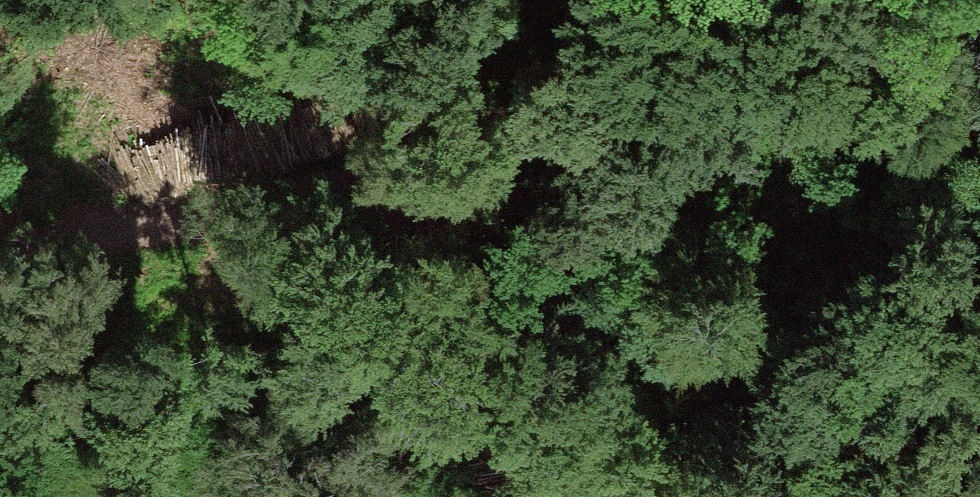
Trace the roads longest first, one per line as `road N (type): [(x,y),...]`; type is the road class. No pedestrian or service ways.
road 1 (track): [(979,109),(772,72),(515,100),(330,190)]
road 2 (track): [(595,496),(330,190)]
road 3 (track): [(330,190),(207,212),(0,231)]

